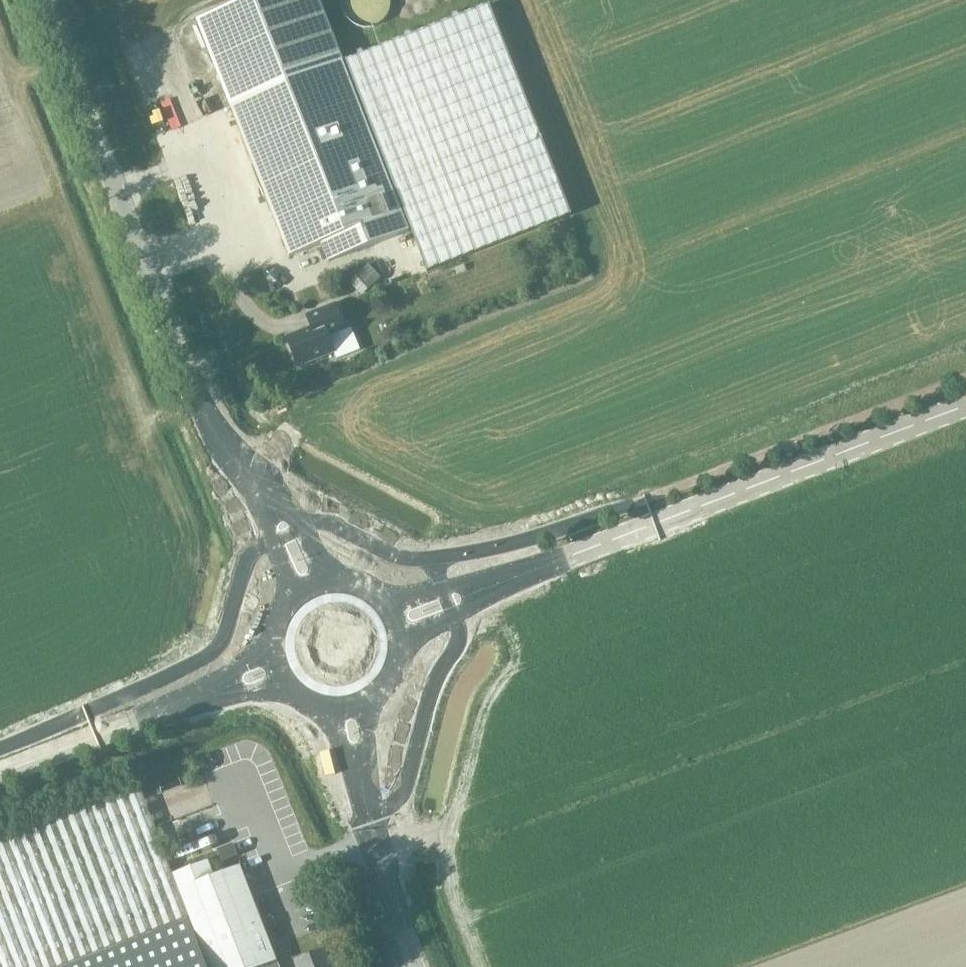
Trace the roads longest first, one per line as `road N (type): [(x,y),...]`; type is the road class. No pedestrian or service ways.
road 1 (unclassified): [(233,452),(198,398),(47,0)]
road 2 (tertiary): [(550,565),(965,408)]
road 3 (tertiary): [(550,565),(378,604)]
road 4 (tertiary): [(396,639),(550,565)]
road 5 (unclassified): [(331,586),(280,495),(233,452)]
road 6 (unclassified): [(233,452),(275,539),(291,606)]
road 7 (tertiary): [(0,773),(150,716)]
road 8 (unclassified): [(415,966),(370,826)]
road 9 (tertiary): [(276,645),(150,716)]
road 10 (tertiary): [(150,716),(287,682)]
road 11 (unclassified): [(370,826),(368,697)]
road 12 (unclassified): [(329,706),(370,826)]

